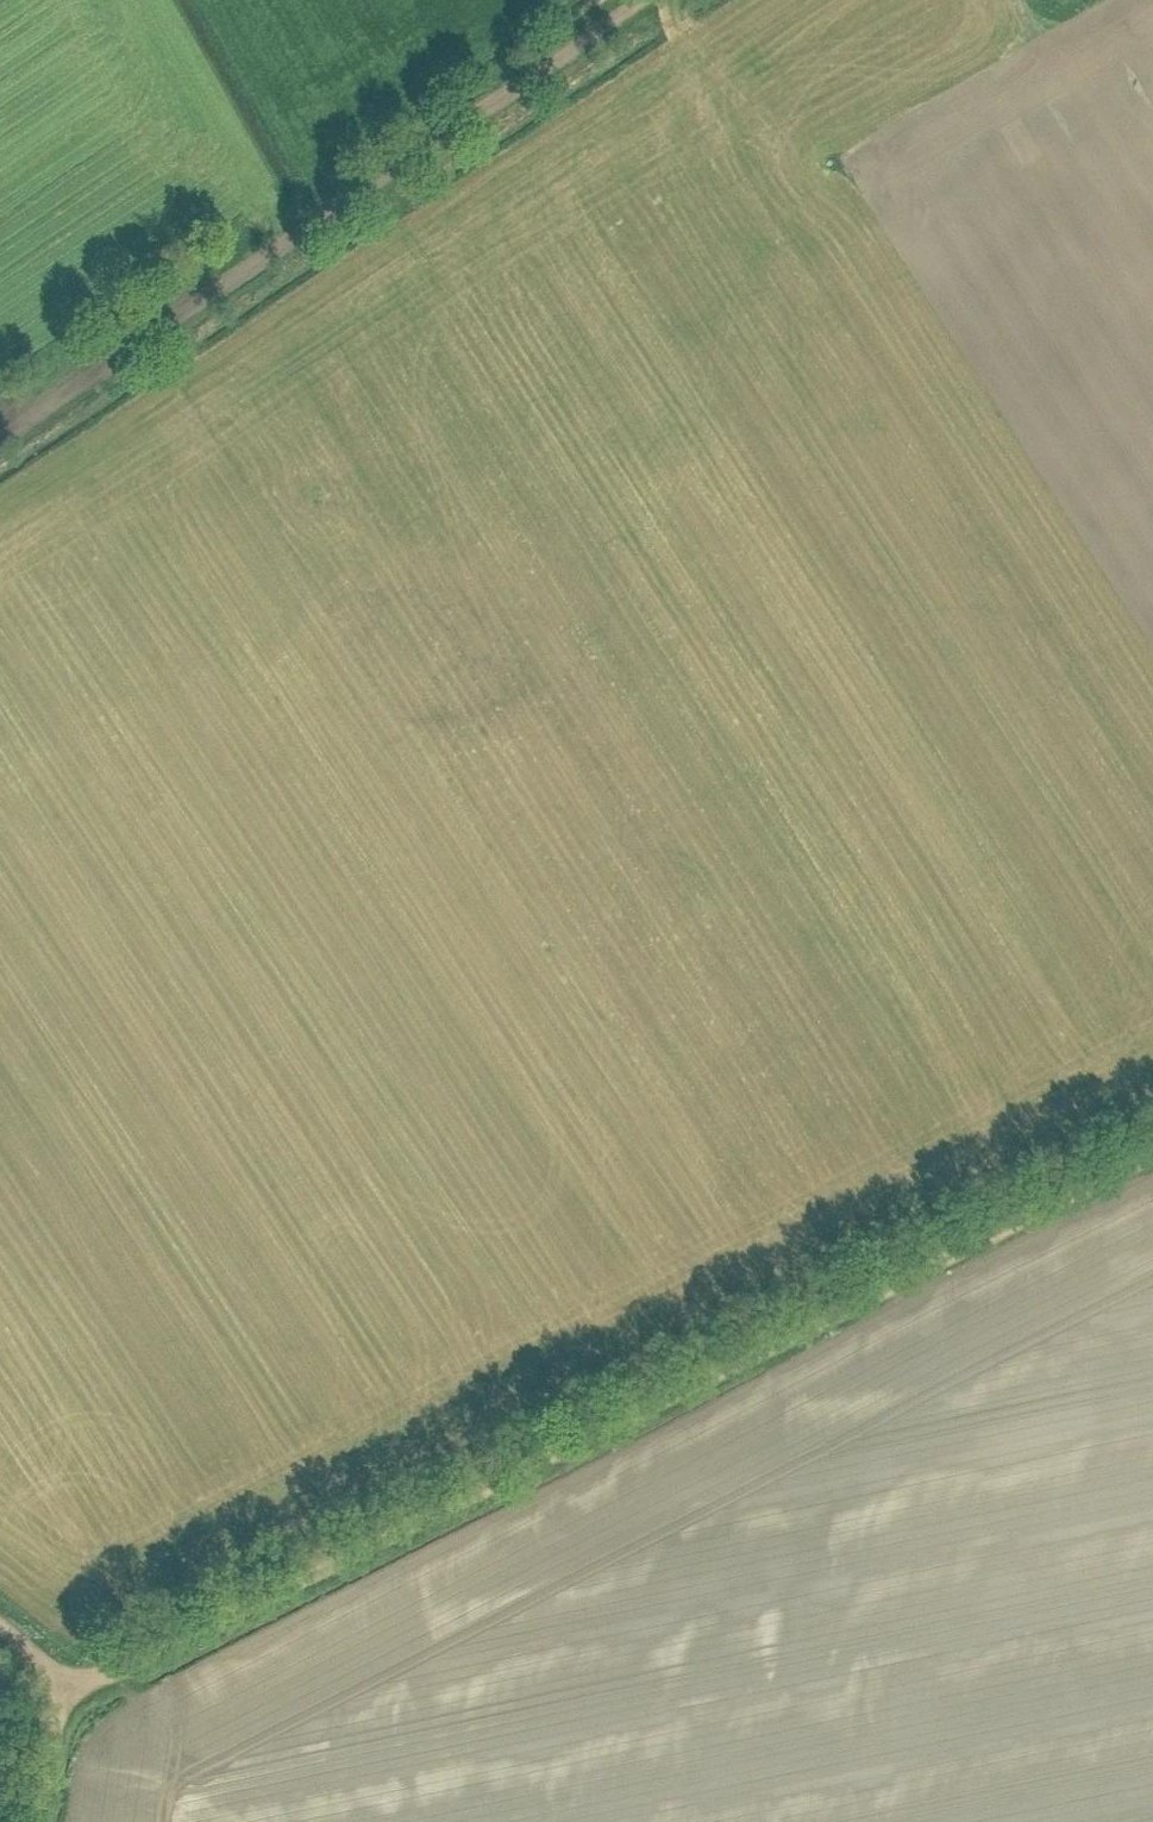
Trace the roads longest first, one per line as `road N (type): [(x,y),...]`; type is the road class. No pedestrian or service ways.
road 1 (track): [(63,1692),(552,1464),(1152,1160)]
road 2 (track): [(0,431),(290,227),(644,0)]
road 3 (track): [(63,1692),(35,1821)]

